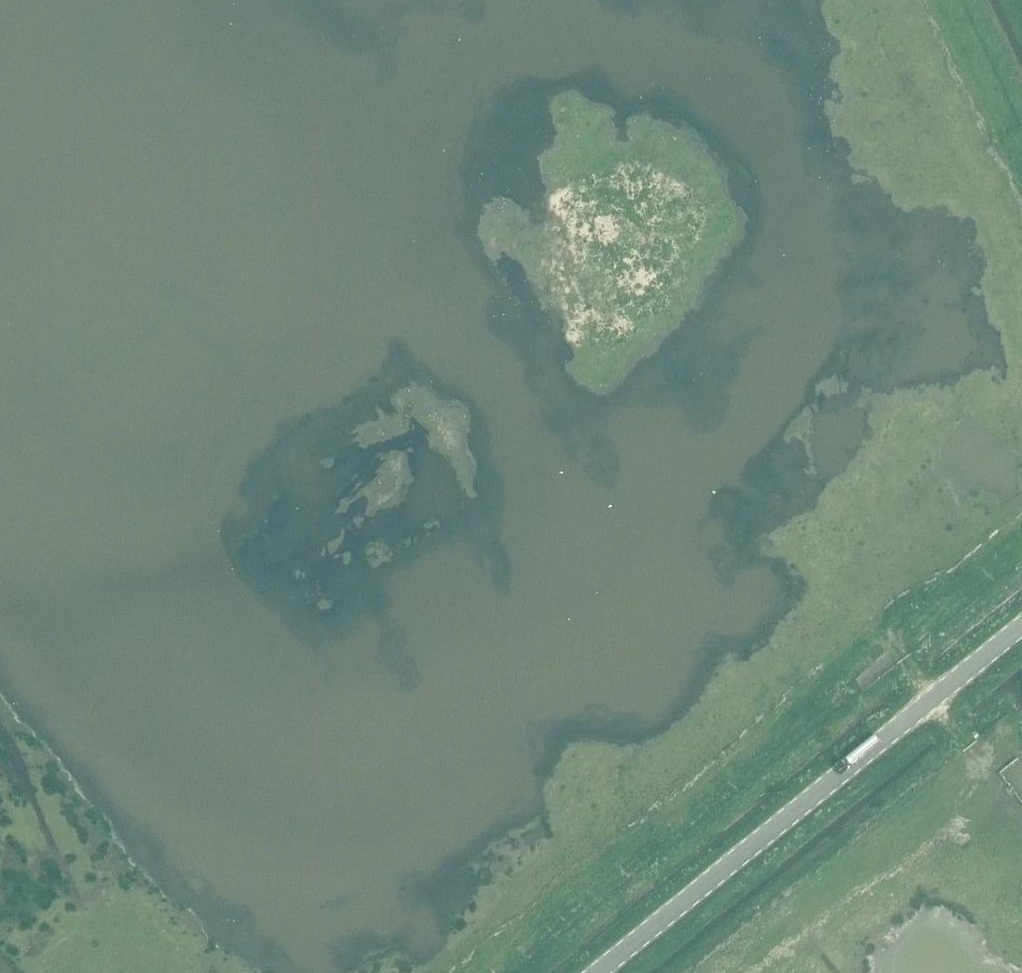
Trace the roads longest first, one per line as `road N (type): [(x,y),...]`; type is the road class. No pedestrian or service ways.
road 1 (tertiary): [(596,972),(1021,625)]

